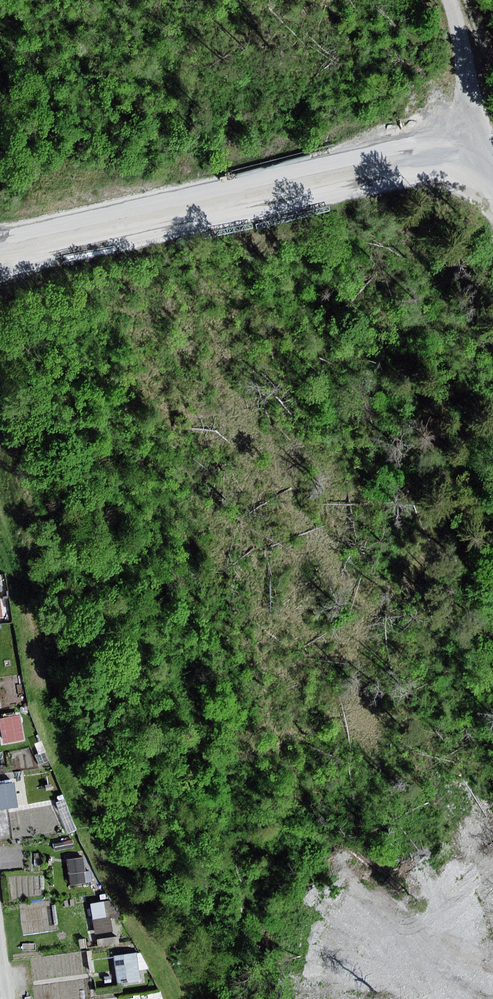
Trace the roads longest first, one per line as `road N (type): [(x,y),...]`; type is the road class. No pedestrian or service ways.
road 1 (track): [(481,121),(0,228)]
road 2 (track): [(481,121),(449,0)]

